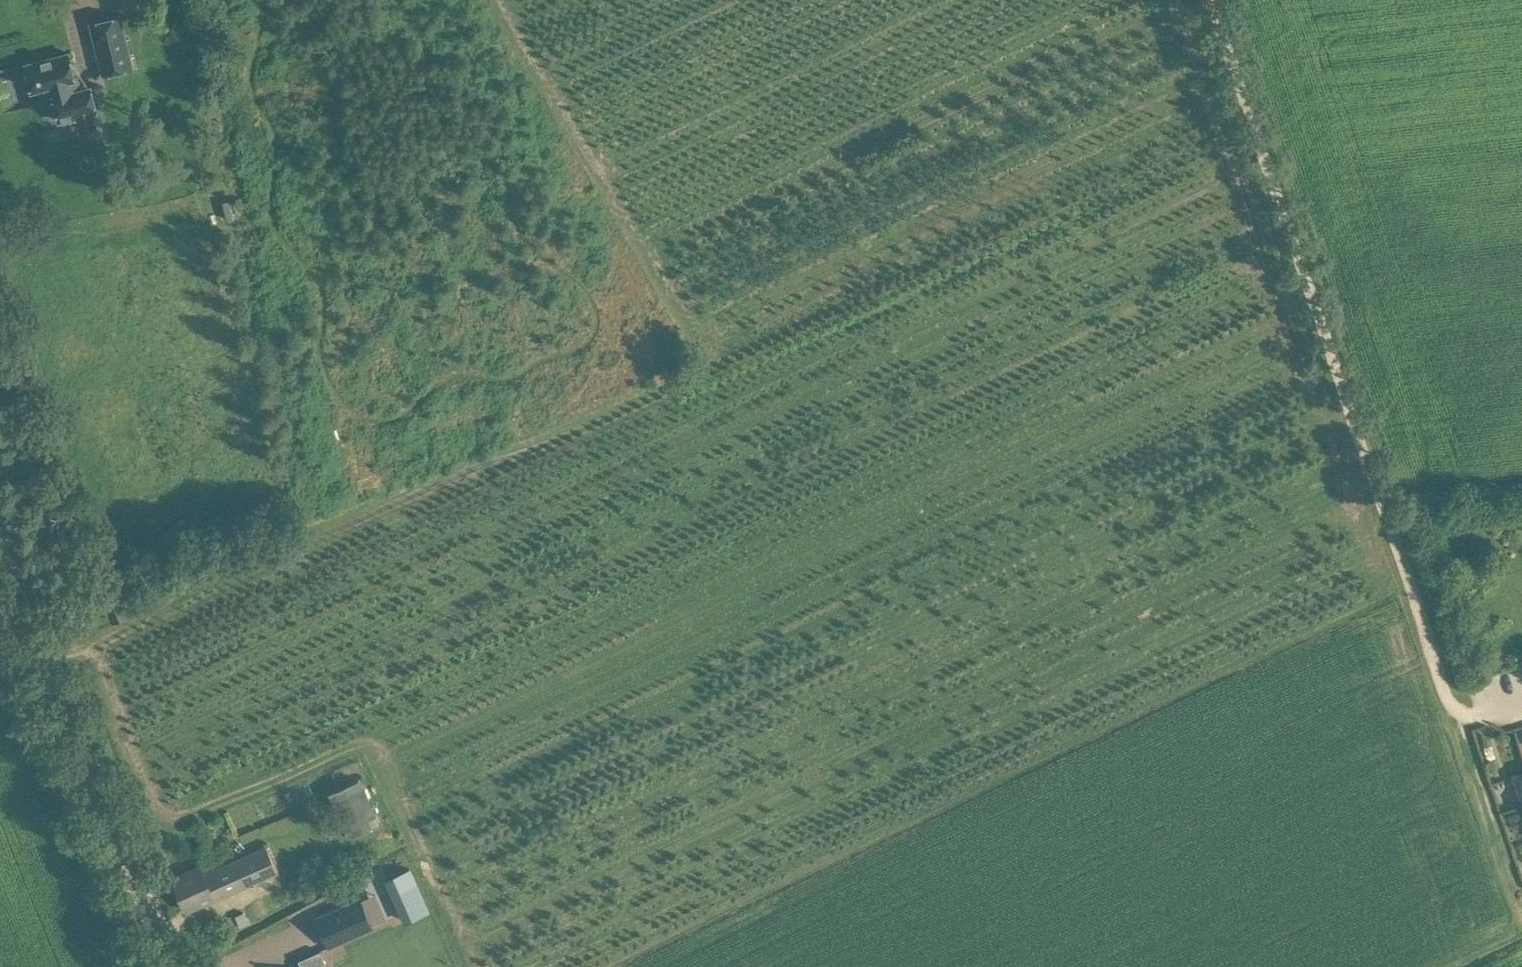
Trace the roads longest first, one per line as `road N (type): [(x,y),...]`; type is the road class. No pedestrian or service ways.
road 1 (track): [(1211,0),(1457,716),(1518,711)]
road 2 (unclassified): [(162,966),(0,576)]

